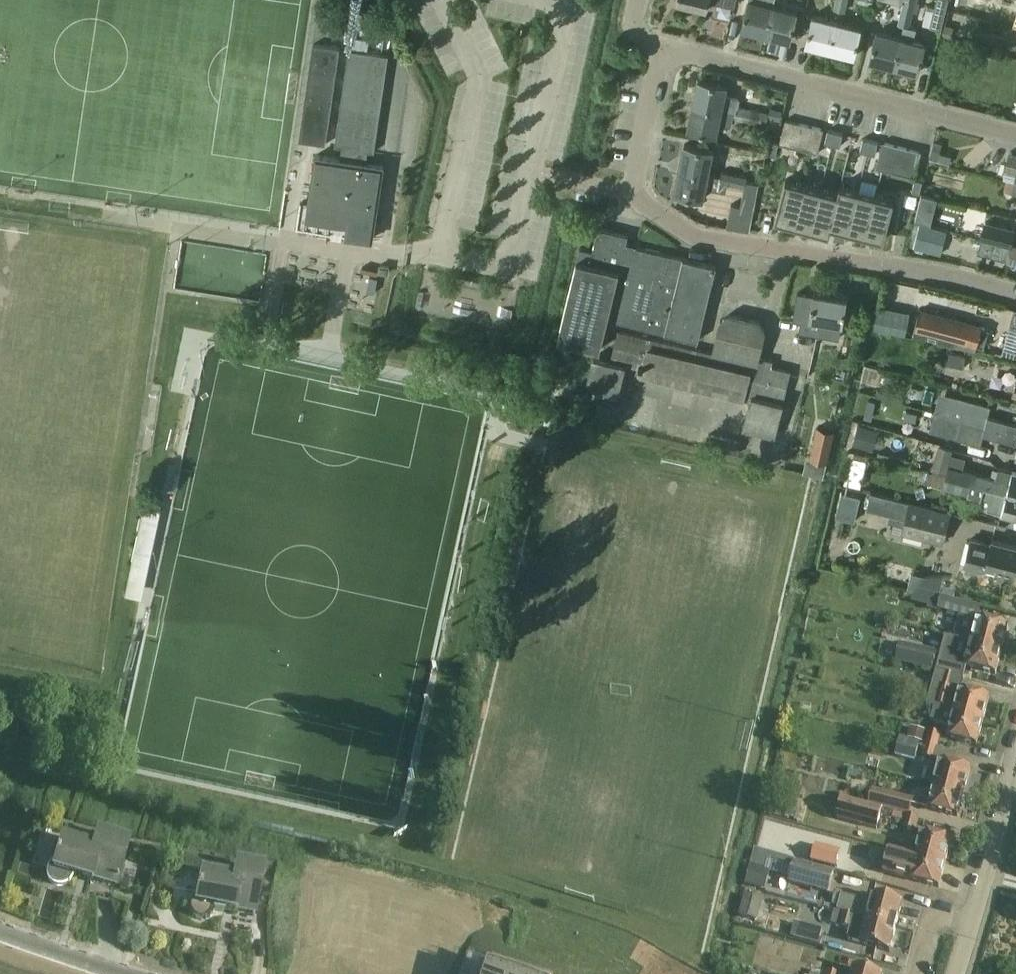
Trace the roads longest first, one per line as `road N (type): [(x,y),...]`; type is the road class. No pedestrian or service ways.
road 1 (residential): [(1015,296),(915,271),(699,237),(647,208),(635,178),(663,47)]
road 2 (residential): [(1015,137),(663,47)]
road 3 (unclassified): [(969,921),(1015,743)]
road 4 (unclassified): [(115,973),(0,928)]

